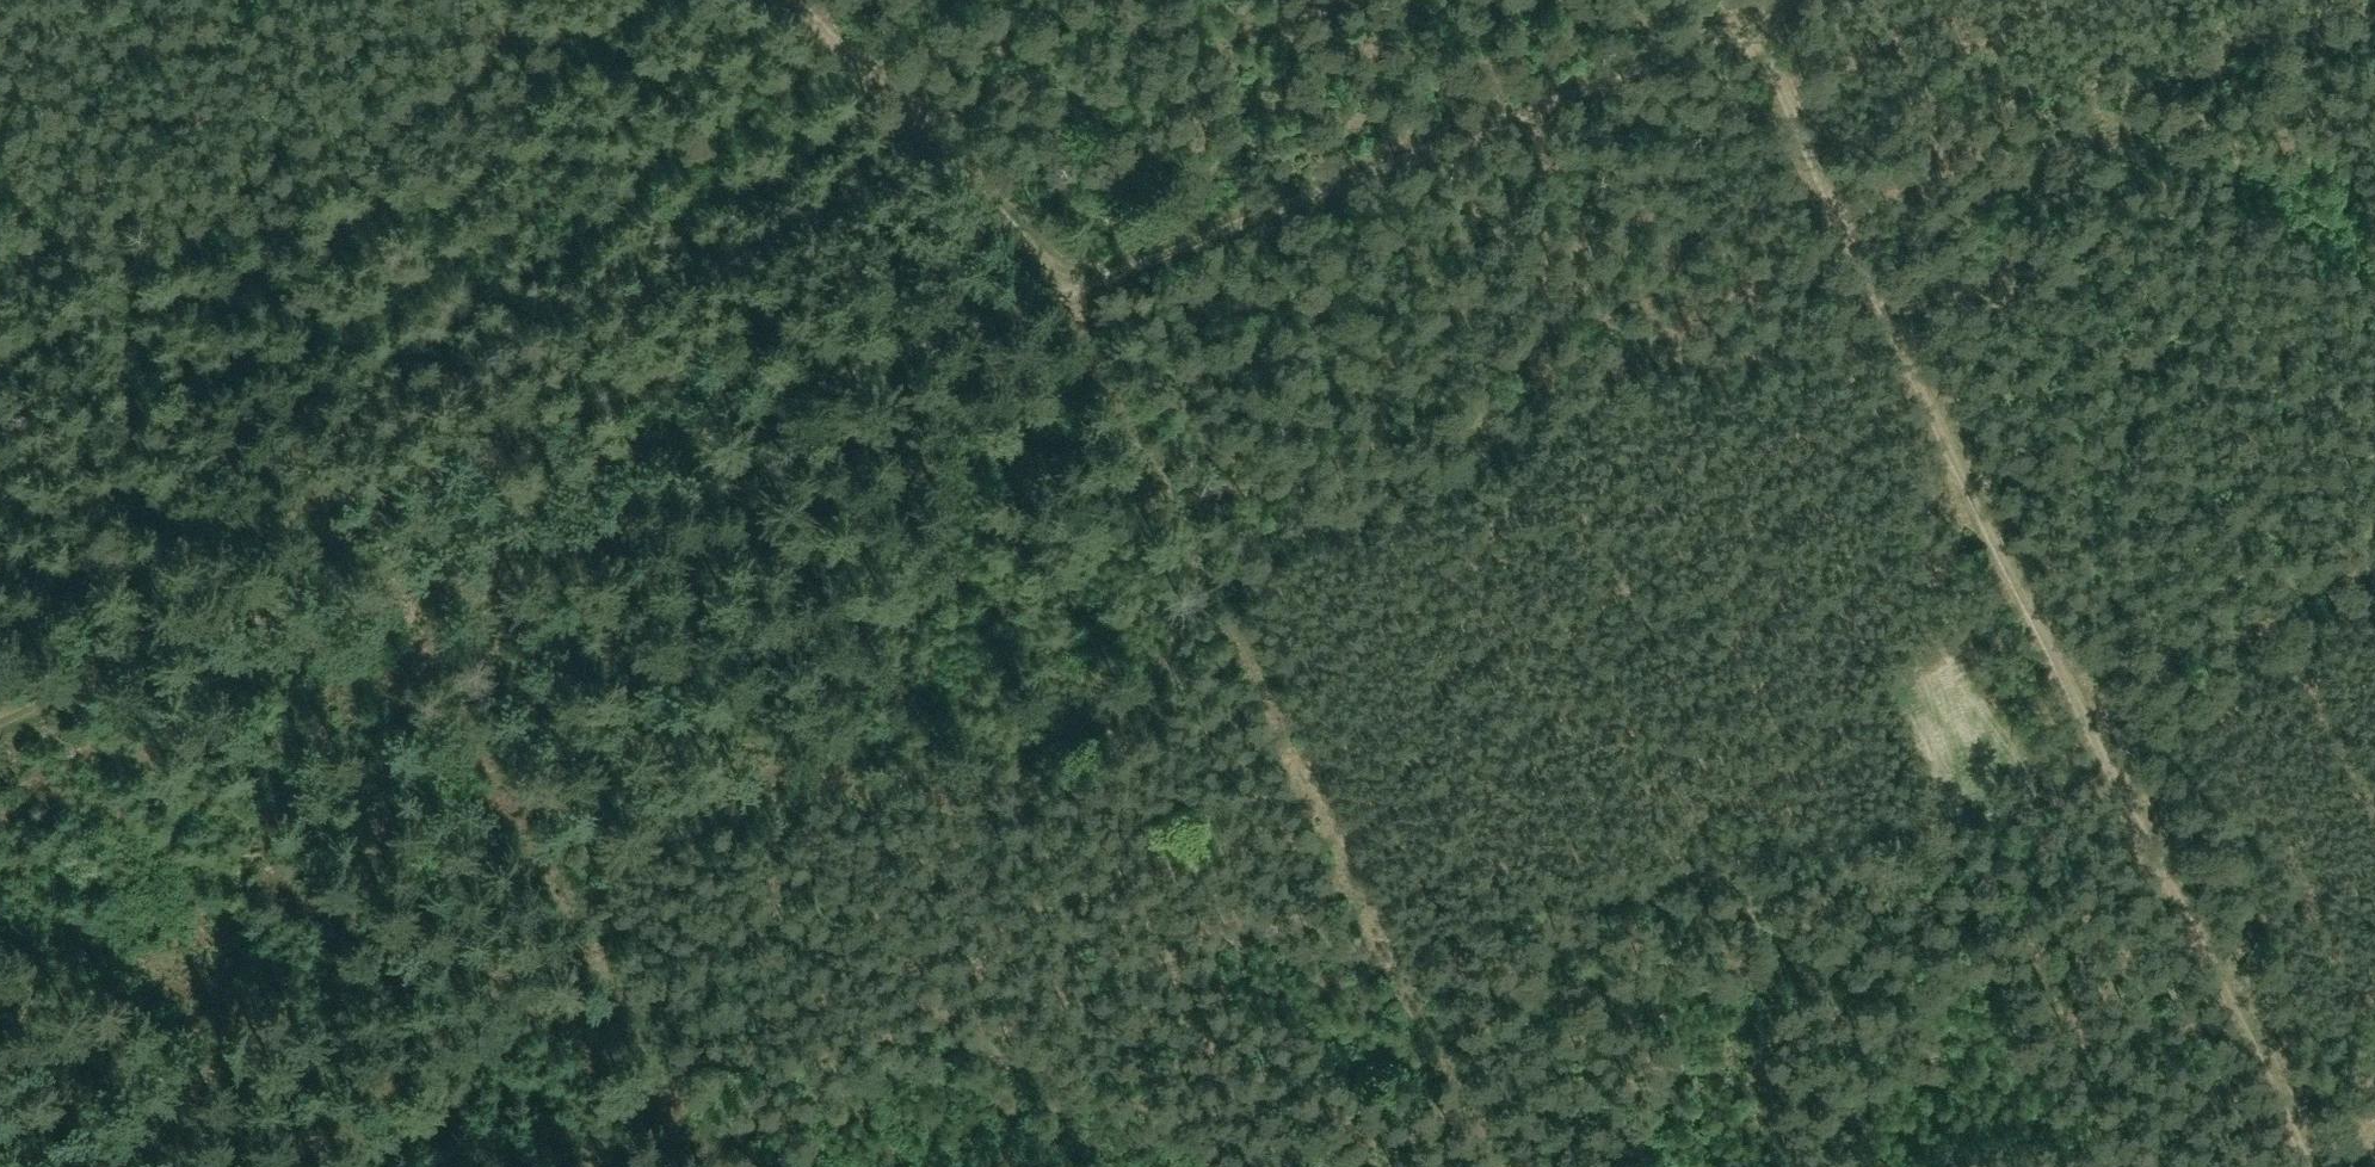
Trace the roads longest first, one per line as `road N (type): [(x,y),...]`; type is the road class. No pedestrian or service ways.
road 1 (track): [(0,689),(1048,274),(1756,29),(1810,0)]
road 2 (track): [(2323,1166),(1756,29)]
road 3 (track): [(1048,274),(783,0)]

